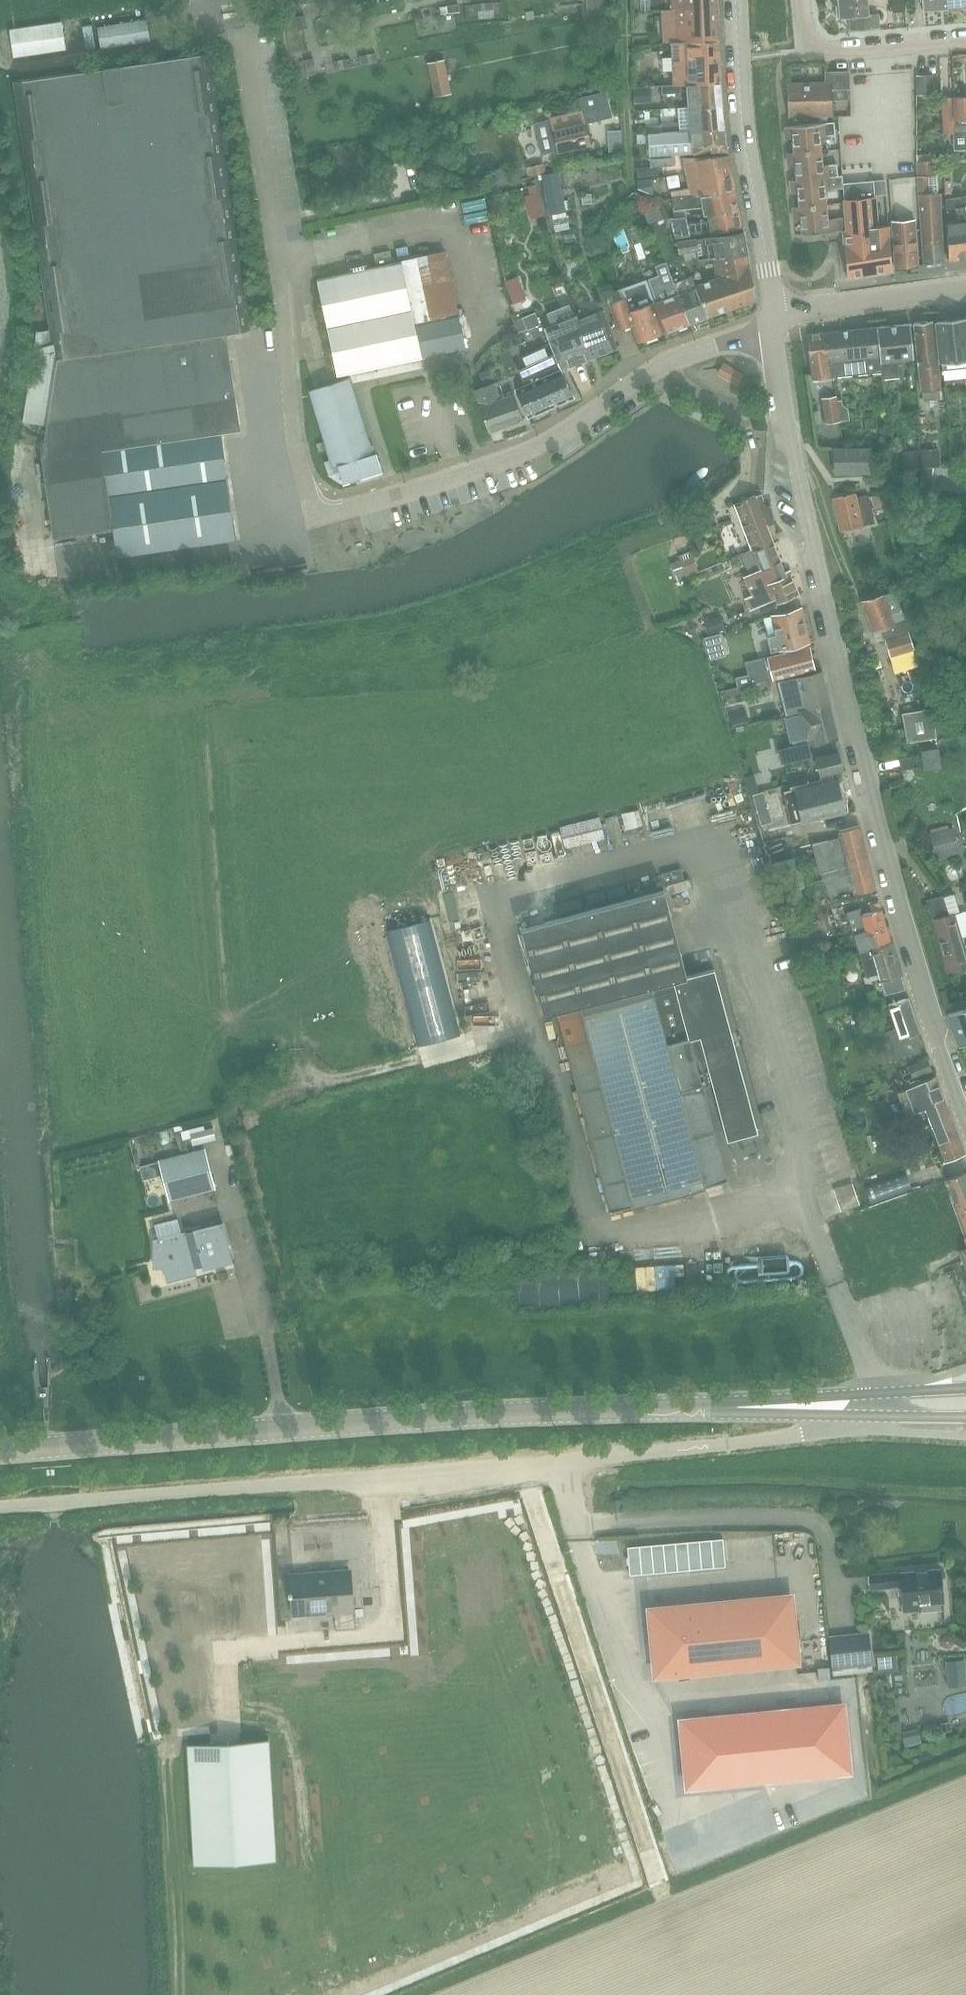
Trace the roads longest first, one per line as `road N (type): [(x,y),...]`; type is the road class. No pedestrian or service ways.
road 1 (residential): [(773,315),(746,338),(675,357),(525,454),(326,516),(313,510),(297,463),(279,266),(242,29)]
road 2 (residential): [(0,1509),(378,1480),(822,1432),(859,1415)]
road 3 (tertiary): [(965,1110),(900,901),(822,595),(773,348),(773,315)]
road 4 (tertiary): [(690,1411),(0,1454)]
road 5 (tertiary): [(773,315),(741,129),(736,0)]
road 6 (track): [(414,1713),(417,1801),(394,1849),(370,1871),(290,1912)]
road 7 (residential): [(965,40),(827,49),(803,29),(801,0)]
road 8 (residential): [(773,315),(965,287)]
road 9 (tertiary): [(872,1394),(690,1411)]
road 10 (tertiary): [(690,1411),(859,1415)]

